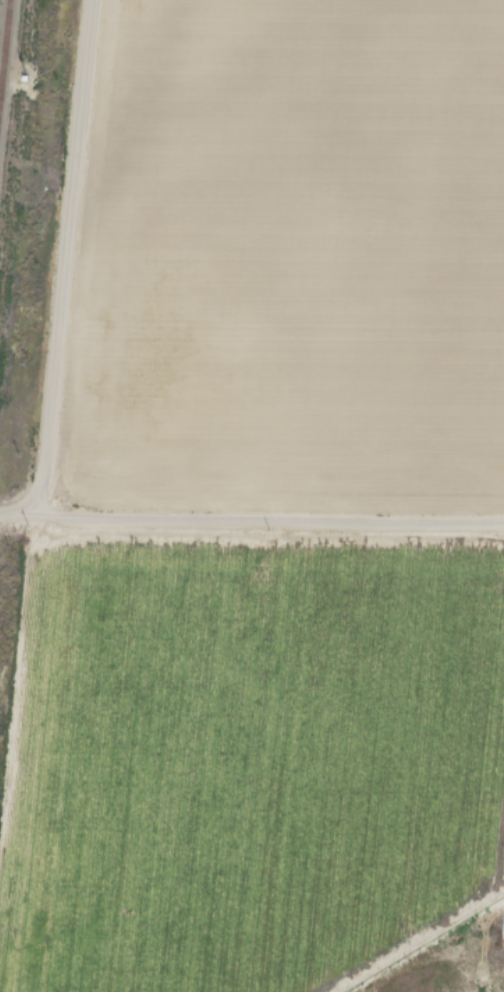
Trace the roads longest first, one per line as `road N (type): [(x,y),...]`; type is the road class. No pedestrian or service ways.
road 1 (residential): [(91,0),(45,445),(37,491),(16,513)]
road 2 (residential): [(503,520),(16,513)]

